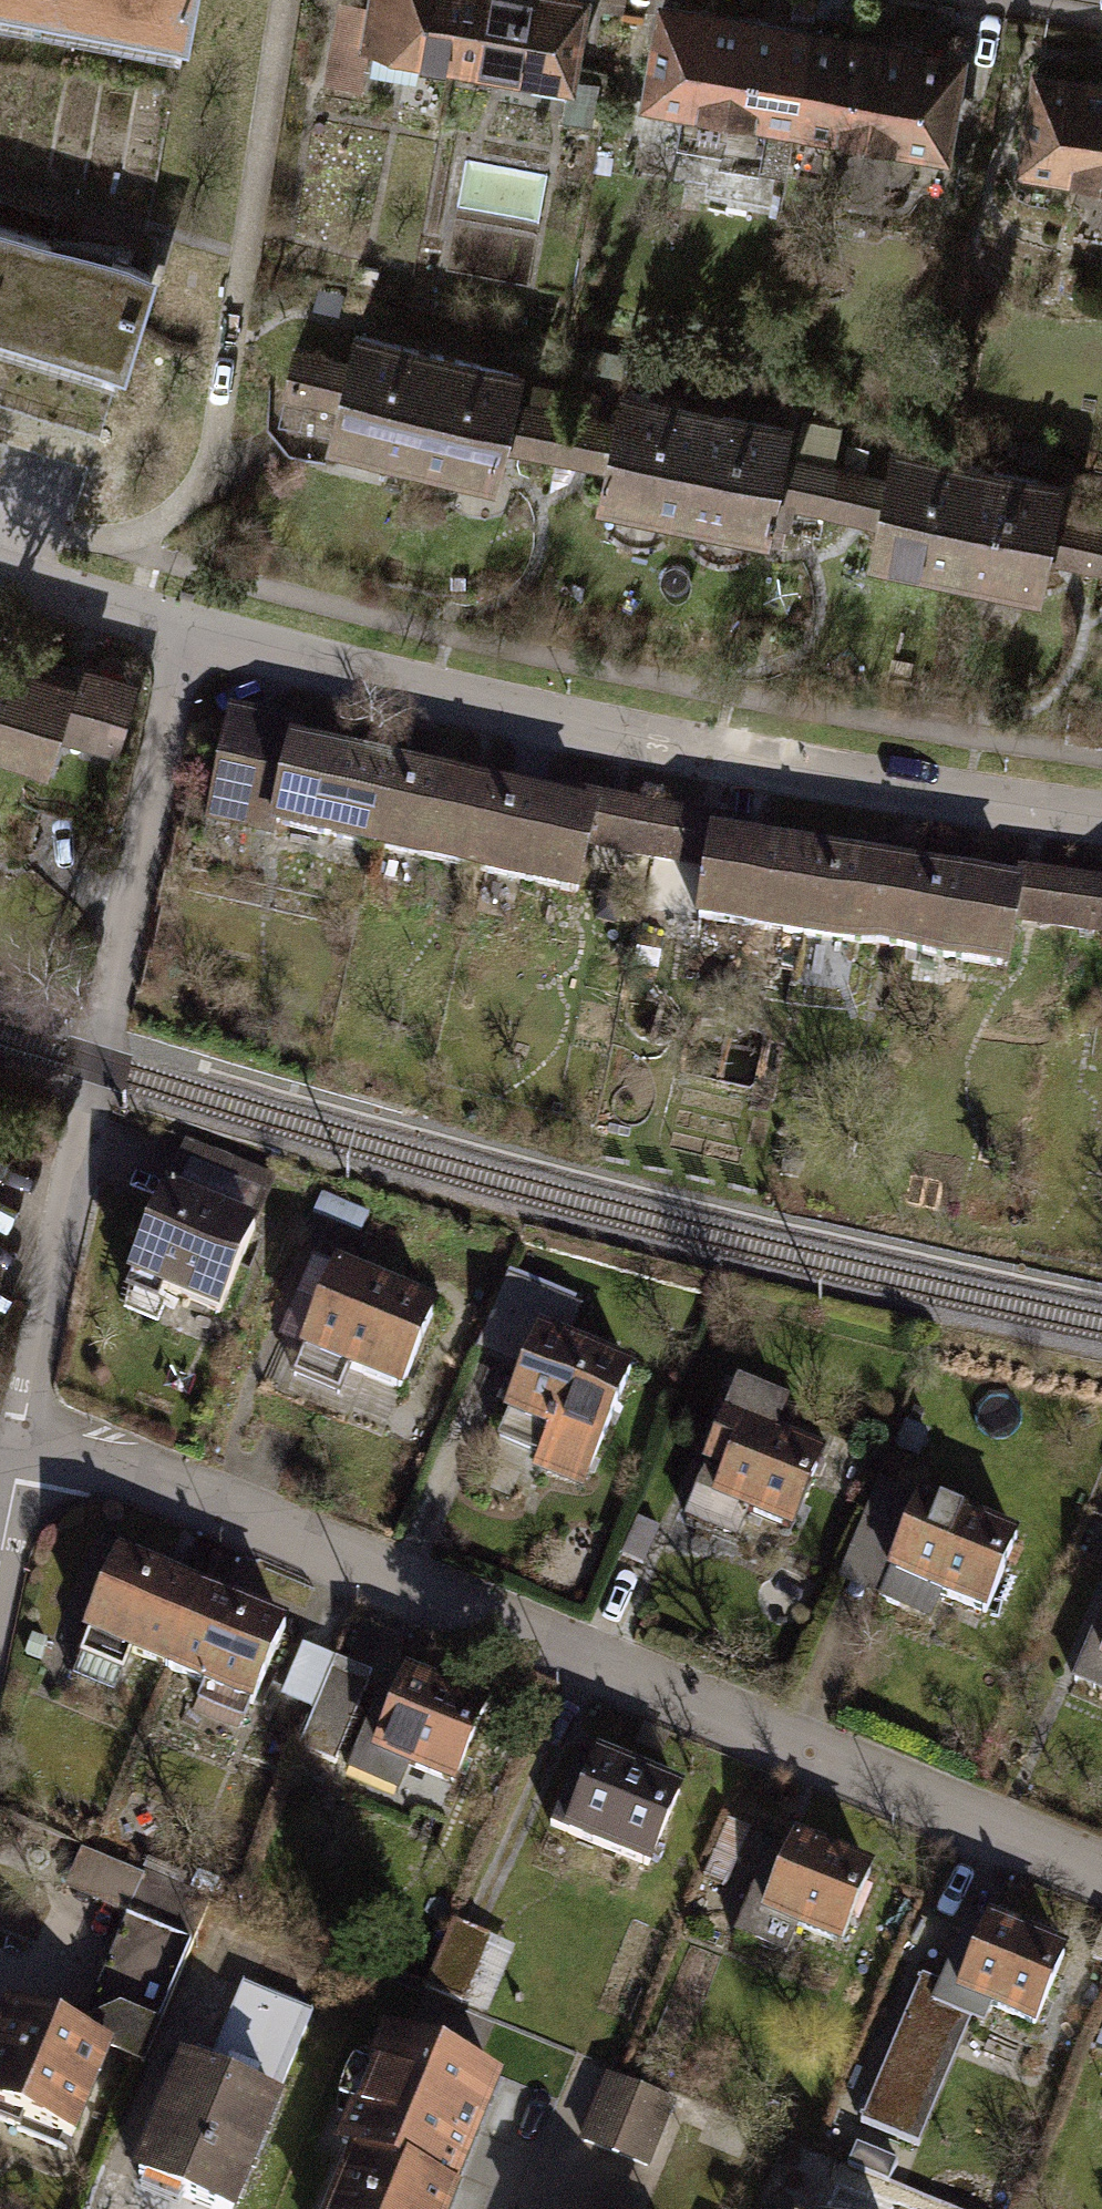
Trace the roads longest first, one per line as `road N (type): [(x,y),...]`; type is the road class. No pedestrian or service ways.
road 1 (residential): [(16,1450),(145,1476),(1101,1877)]
road 2 (residential): [(182,620),(700,754),(1101,819)]
road 3 (residential): [(16,1450),(182,620)]
road 4 (residential): [(0,566),(182,620)]

